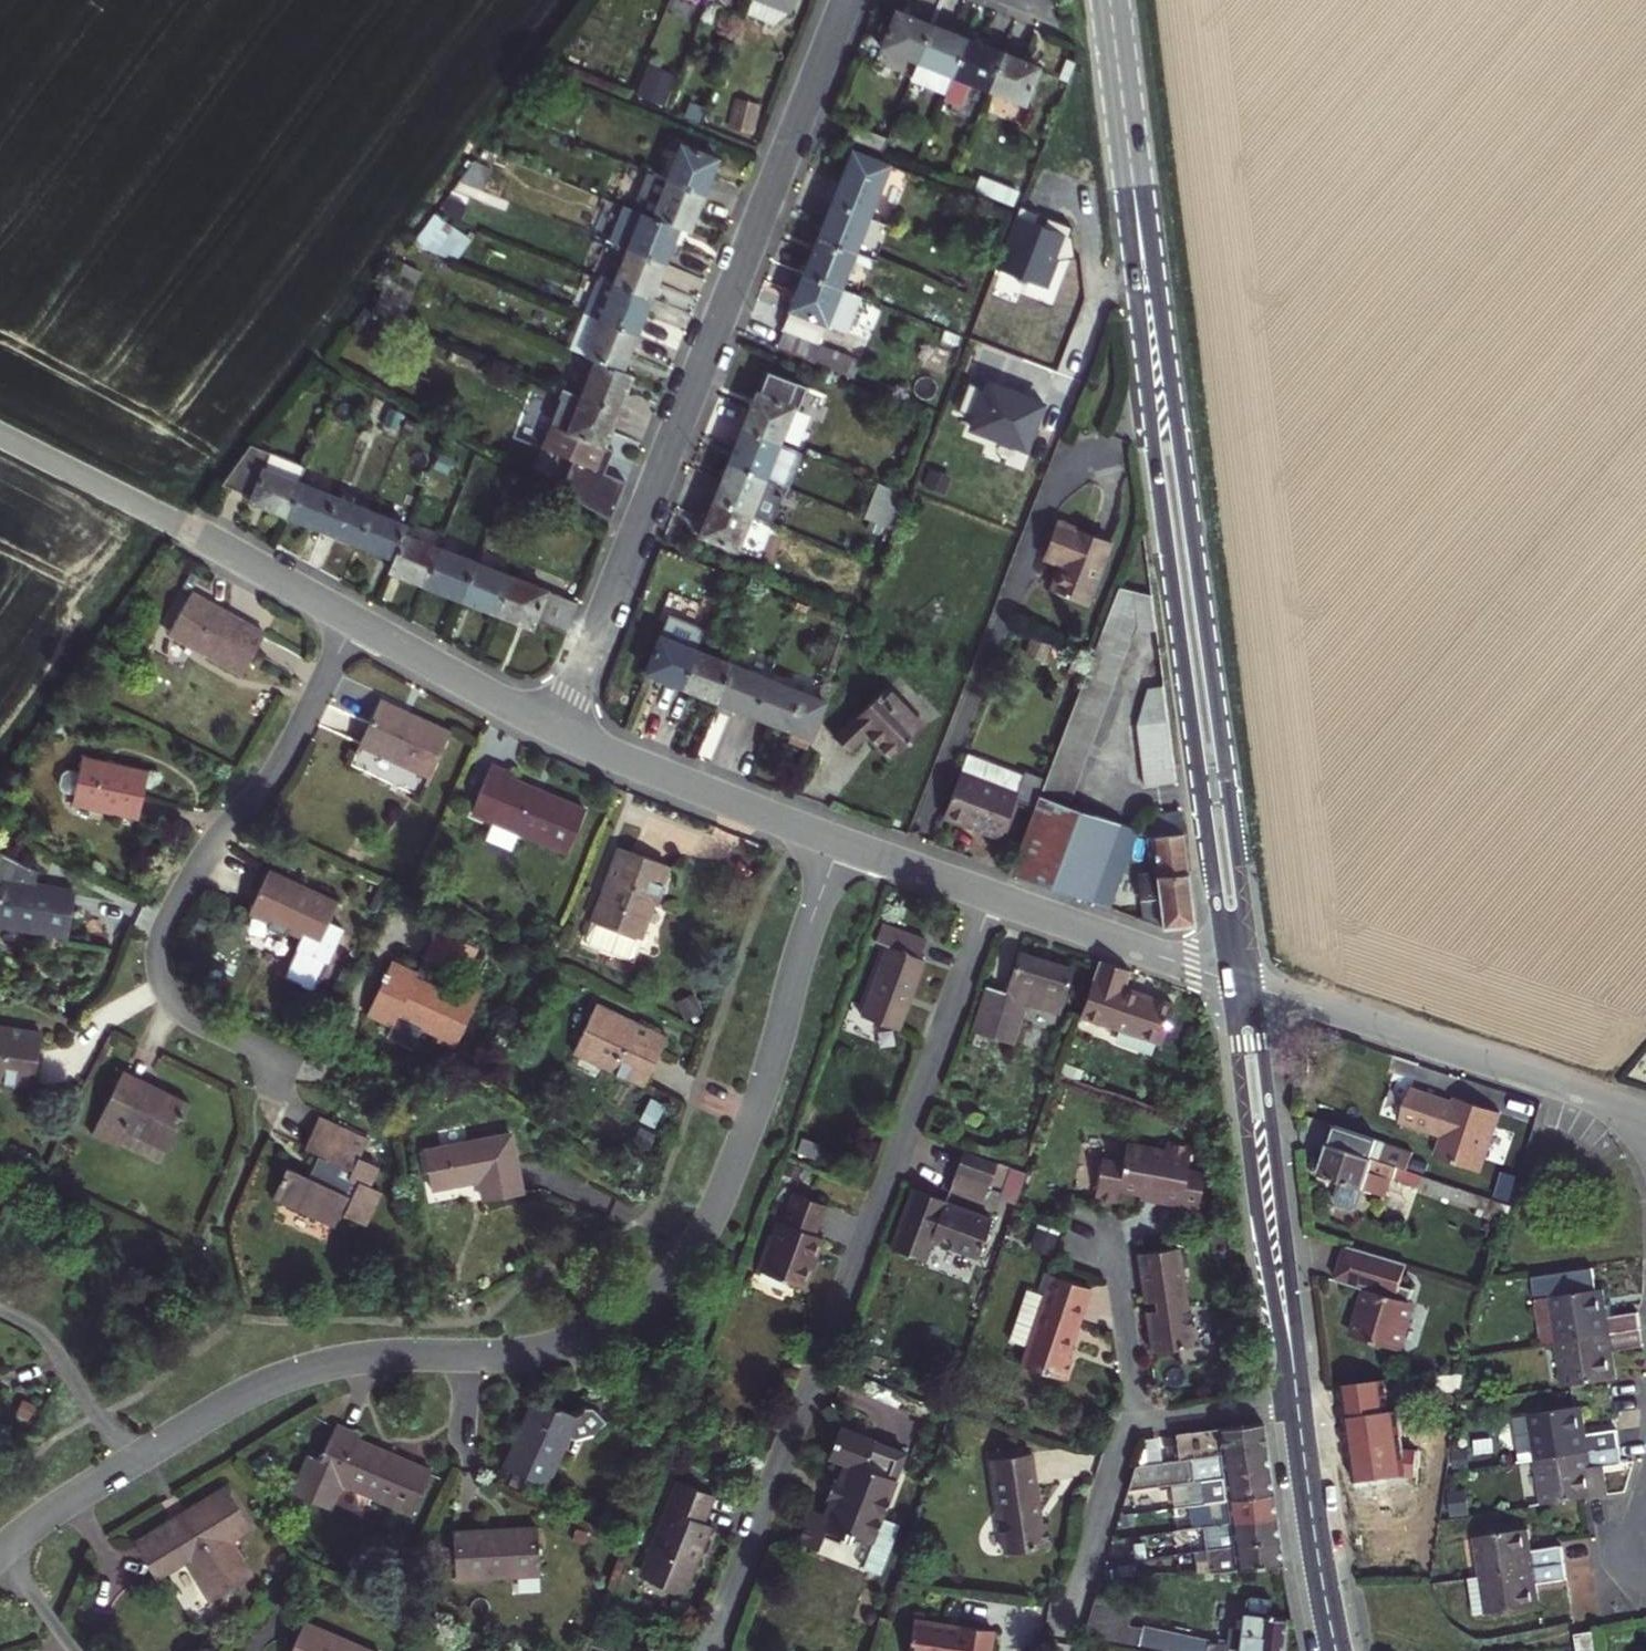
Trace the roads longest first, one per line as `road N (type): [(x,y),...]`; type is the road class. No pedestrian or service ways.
road 1 (residential): [(130,1463),(240,1396),(298,1373),(388,1356),(485,1356),(559,1345),(657,1290),(693,1251),(717,1206),(839,842)]
road 2 (residential): [(708,1650),(993,897)]
road 3 (residential): [(555,730),(844,0)]
road 4 (residential): [(293,1064),(179,1006),(161,973),(161,939),(197,865),(272,773),(356,622)]
road 5 (tertiary): [(1140,247),(1152,439),(1200,786)]
road 6 (tertiary): [(1227,781),(1177,429),(1140,247)]
road 7 (tertiary): [(1229,979),(1257,1204),(1298,1402)]
road 8 (tertiary): [(1298,1402),(1256,988)]
road 9 (residential): [(1645,1115),(1256,988)]
road 10 (residential): [(356,622),(0,435)]
road 11 (residential): [(839,842),(555,730)]
road 12 (tertiary): [(1336,1650),(1298,1402)]
road 13 (residential): [(1229,979),(993,897)]
road 14 (tertiary): [(1140,247),(1109,0)]
road 15 (residential): [(555,730),(356,622)]
road 16 (residential): [(1066,1633),(1123,1438),(1137,1423)]
road 17 (residential): [(0,1304),(61,1346),(130,1463)]
road 18 (tertiary): [(1256,988),(1227,781)]
road 19 (tertiary): [(1200,786),(1229,979)]
road 20 (residential): [(1137,1423),(1116,1252)]
road 21 (residential): [(993,897),(839,842)]
road 22 (residential): [(1137,1423),(1298,1402)]
road 23 (residential): [(1,1551),(130,1463)]
road 24 (residential): [(76,1650),(1,1551)]

